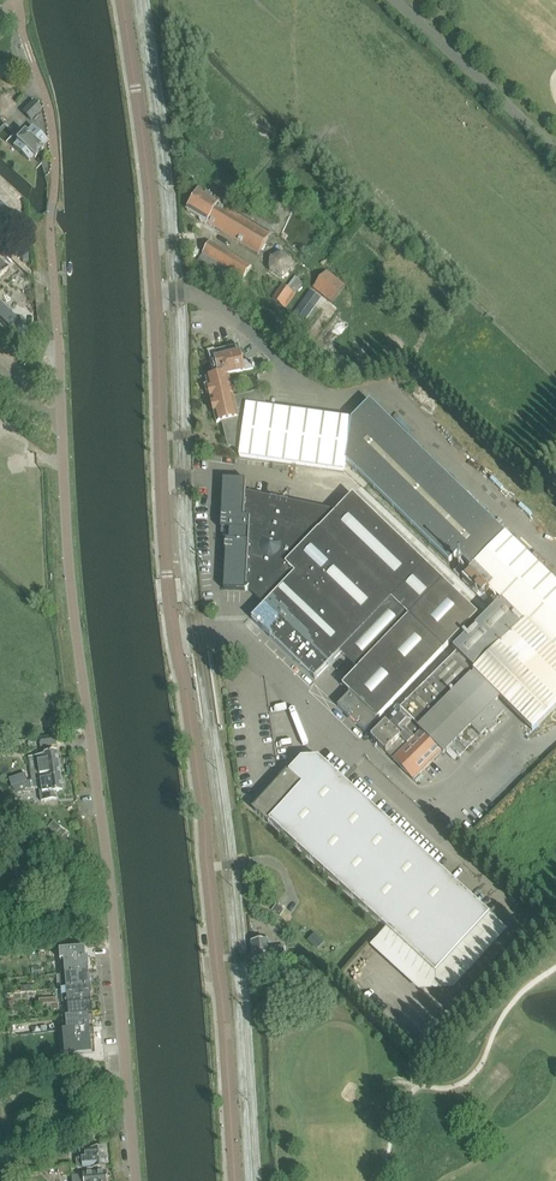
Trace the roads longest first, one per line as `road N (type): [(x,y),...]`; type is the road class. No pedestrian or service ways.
road 1 (unclassified): [(235,1180),(204,813),(167,575),(150,198),(122,0)]
road 2 (unclassified): [(137,1180),(70,570),(57,350)]

